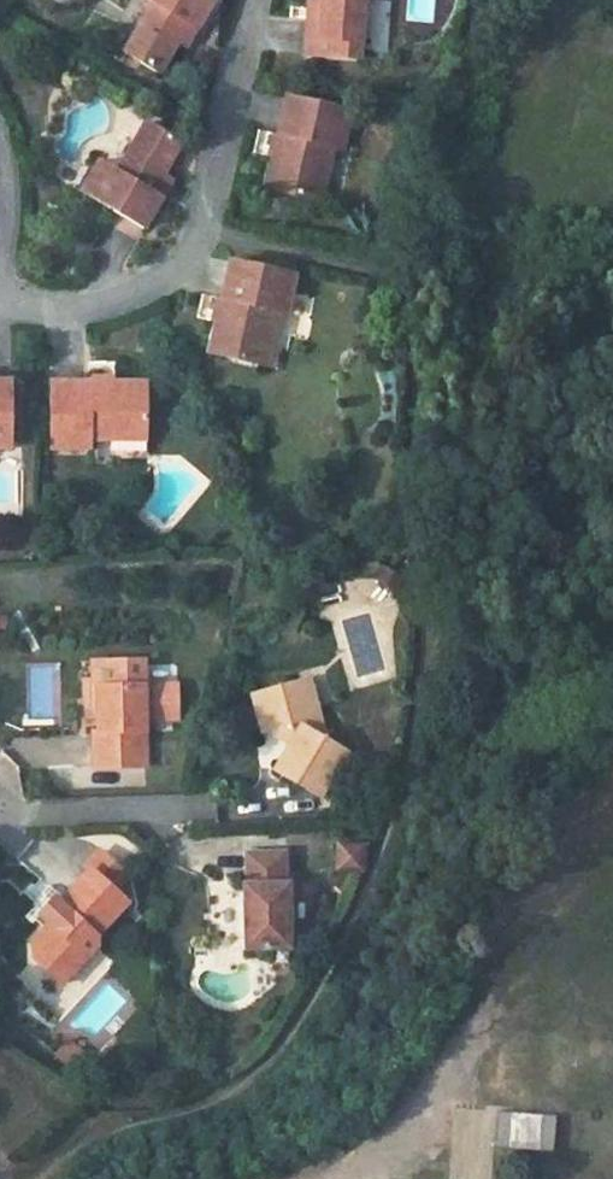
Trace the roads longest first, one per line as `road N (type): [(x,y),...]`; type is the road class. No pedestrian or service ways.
road 1 (residential): [(261,0),(203,230),(115,305),(41,303),(0,281)]
road 2 (residential): [(0,804),(156,804)]

